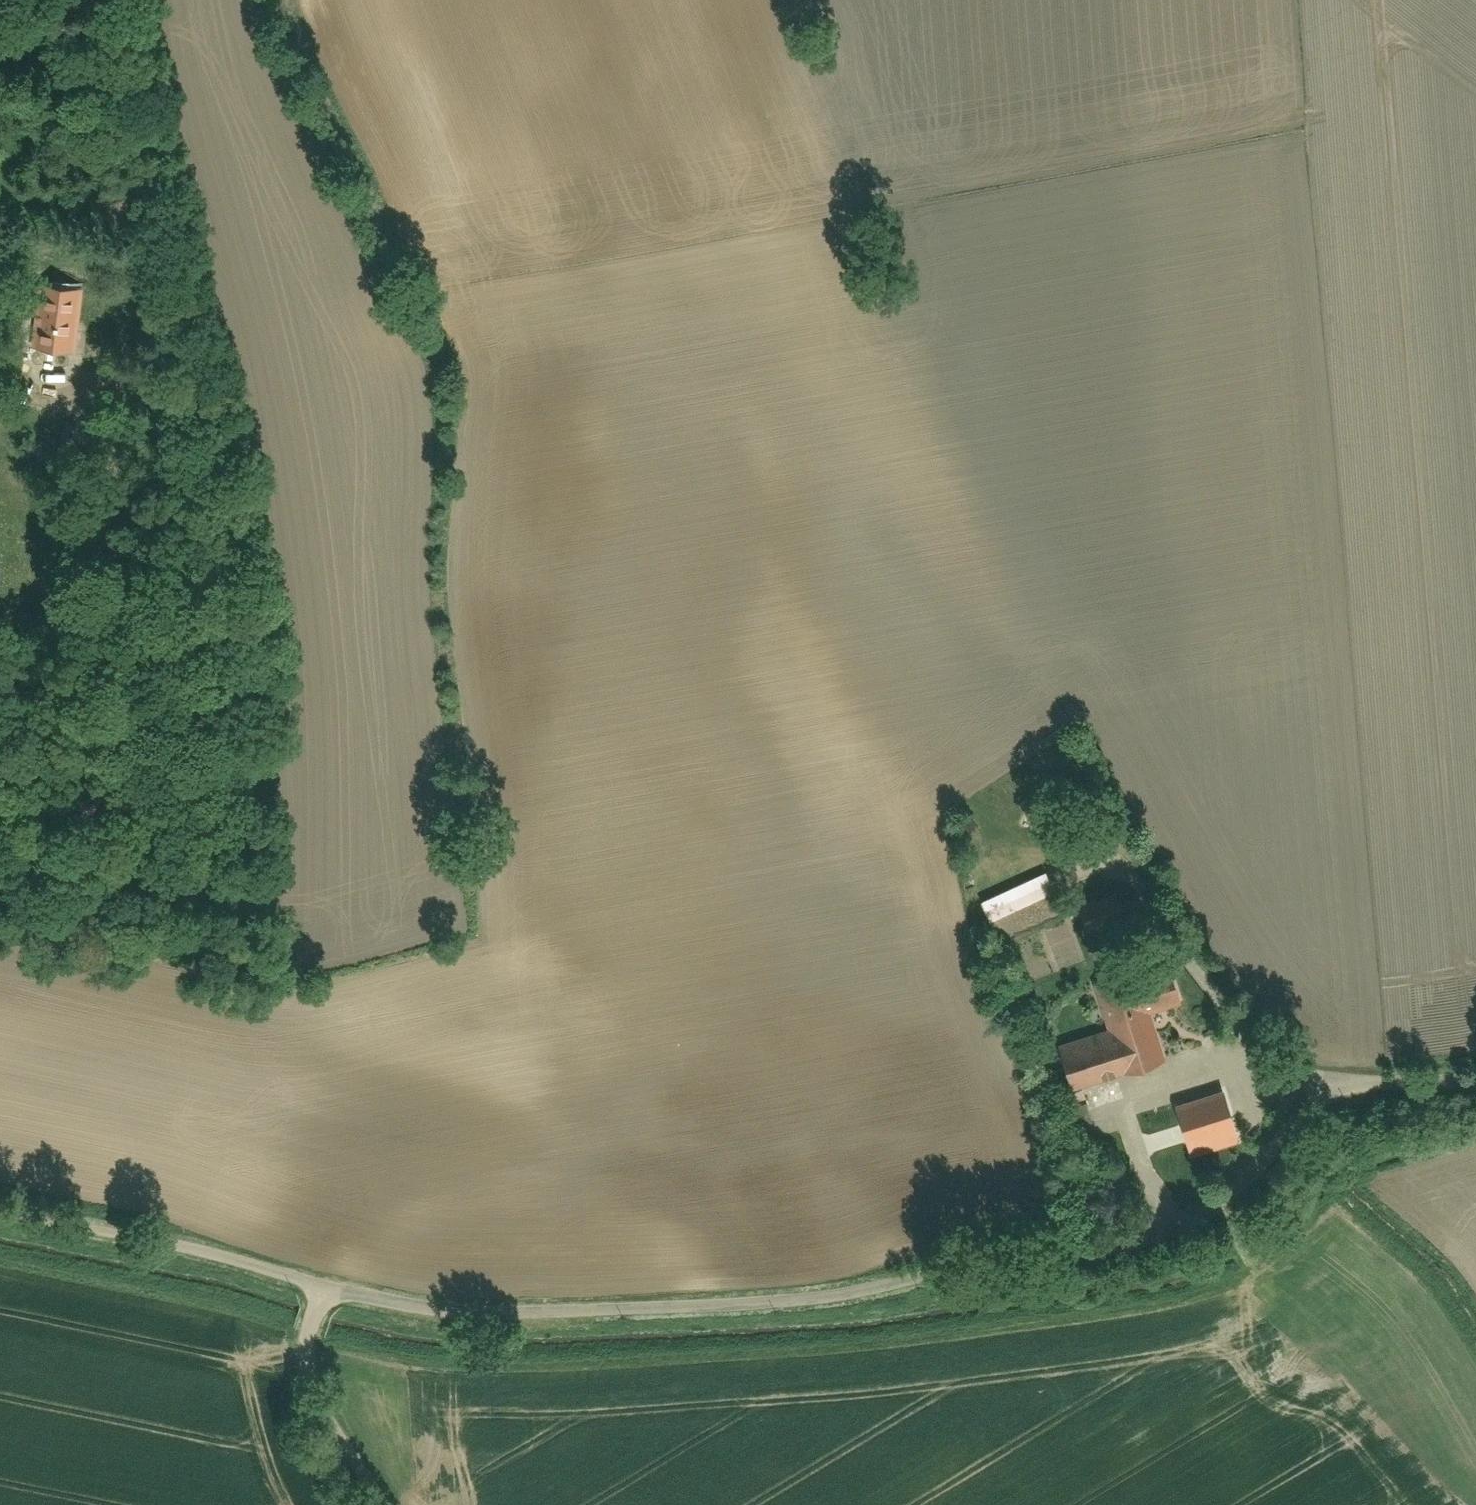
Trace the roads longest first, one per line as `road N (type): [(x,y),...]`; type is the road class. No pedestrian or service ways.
road 1 (residential): [(318,1284),(450,1316),(681,1310),(860,1294),(1148,1234),(1223,1207),(1271,1169),(1306,1106),(1338,1085),(1475,1080)]
road 2 (residential): [(0,1208),(318,1284)]
road 3 (residential): [(369,1504),(313,1395),(303,1352),(318,1284)]

